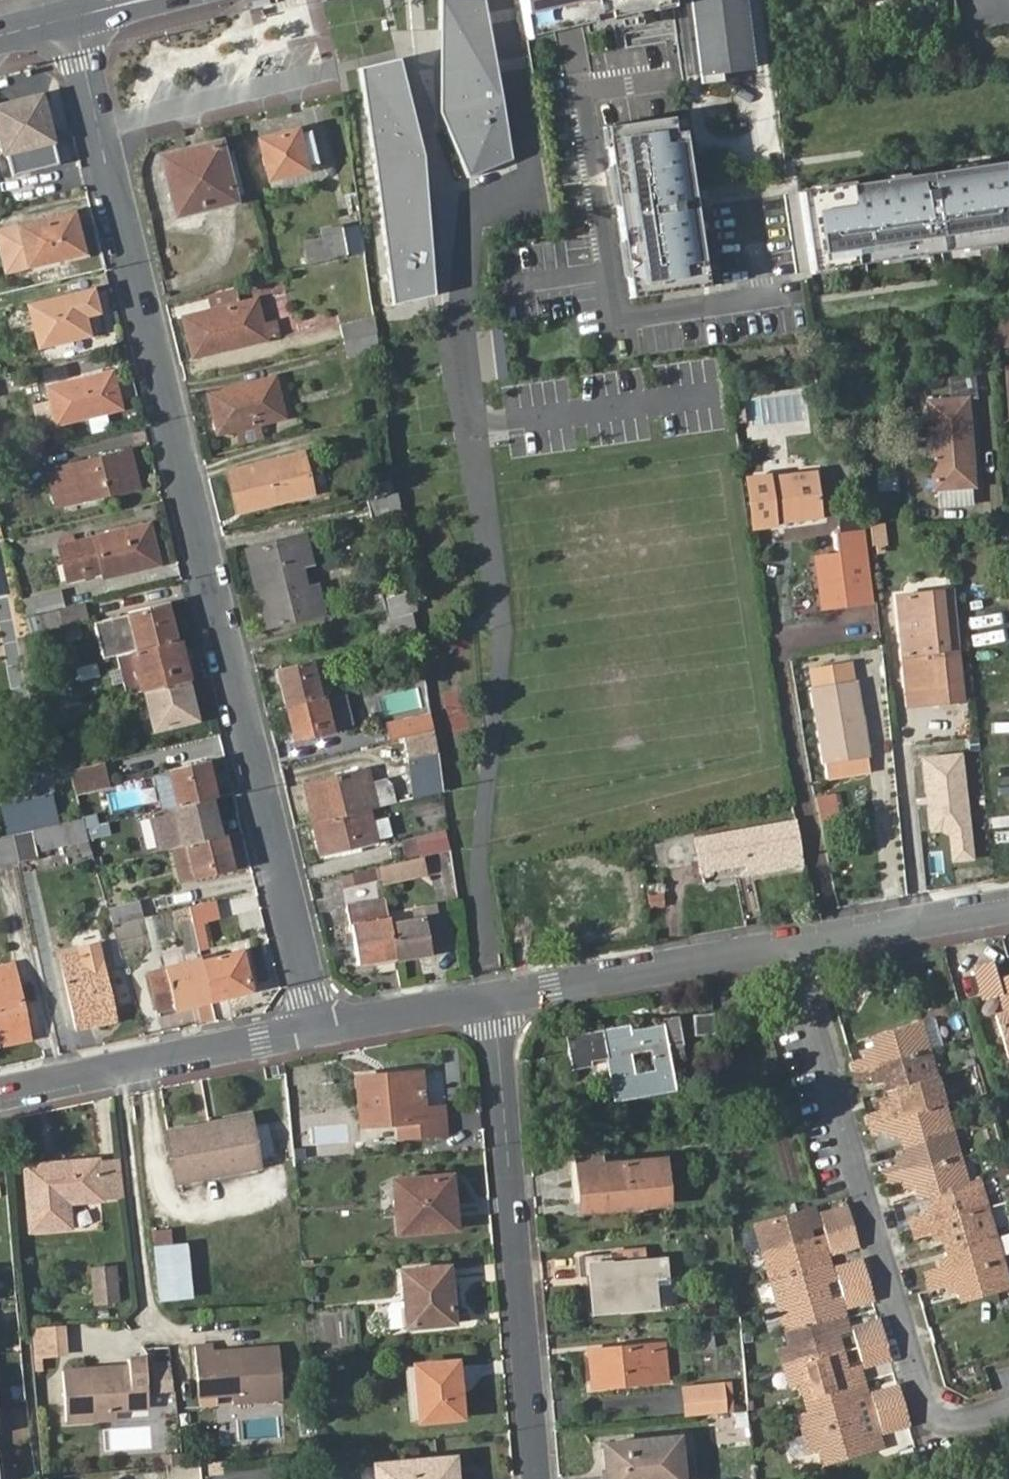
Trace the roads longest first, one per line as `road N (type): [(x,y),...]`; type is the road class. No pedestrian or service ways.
road 1 (residential): [(501,0),(535,193),(474,215),(462,312),(504,646),(478,849),(494,999)]
road 2 (residential): [(70,17),(317,1029)]
road 3 (residential): [(1008,1409),(950,1422),(925,1401),(795,952)]
road 4 (residential): [(536,1478),(494,999)]
road 5 (residential): [(0,1095),(317,1029)]
road 6 (residential): [(494,999),(795,952)]
road 7 (residential): [(795,952),(1008,910)]
road 8 (residential): [(317,1029),(494,999)]

